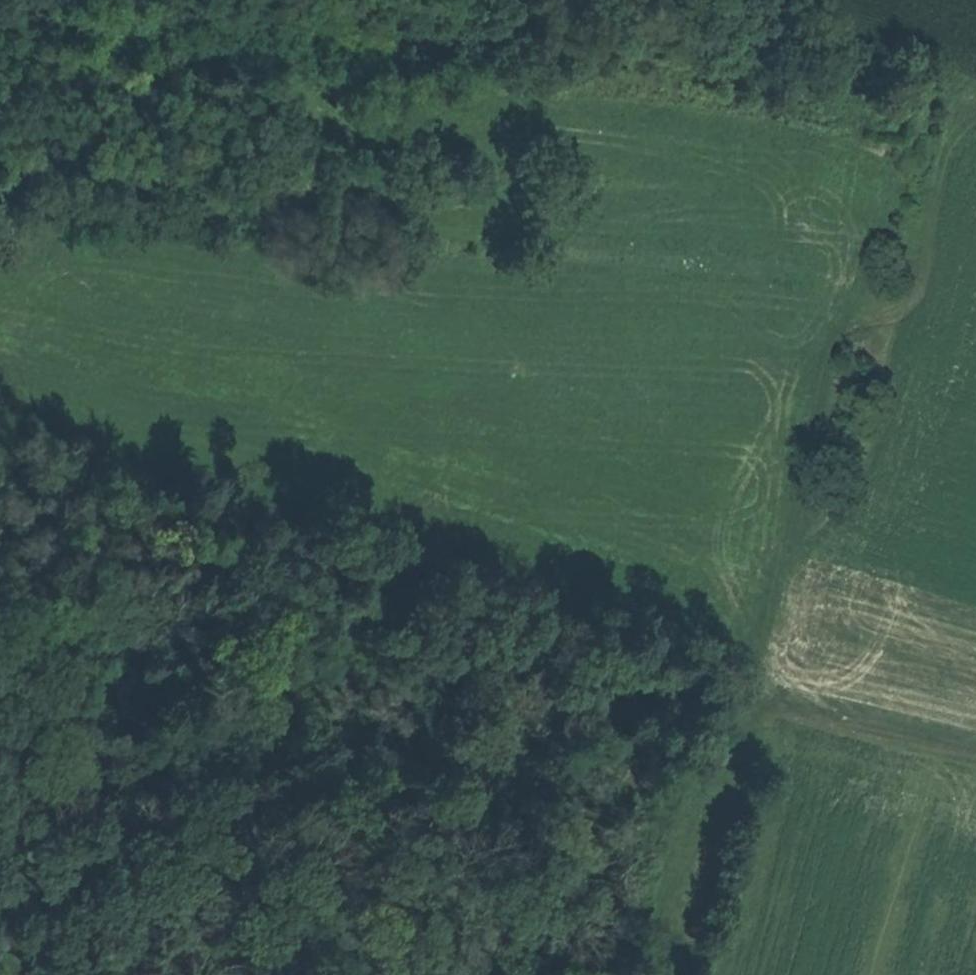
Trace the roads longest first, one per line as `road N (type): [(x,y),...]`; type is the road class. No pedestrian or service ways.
road 1 (track): [(975,93),(951,119),(937,157),(915,278),(900,306),(825,355),(804,479),(748,694)]

